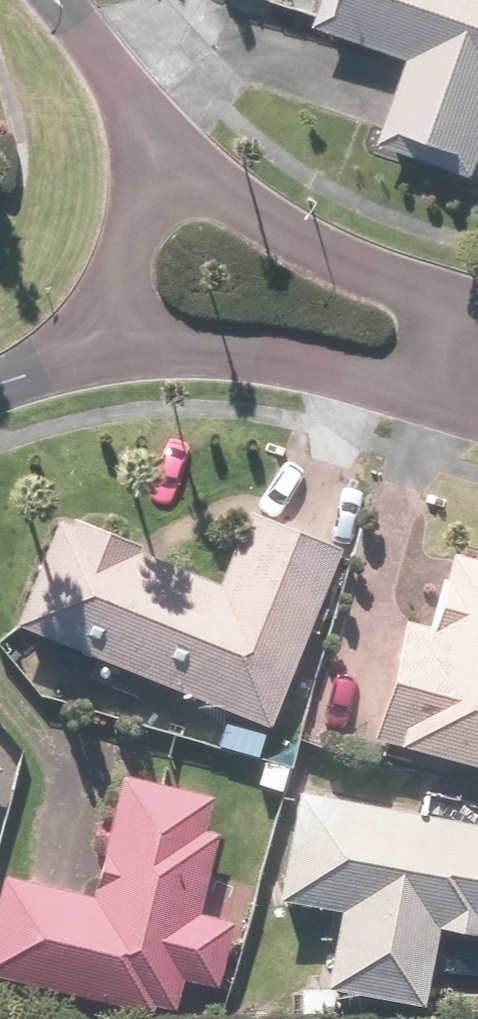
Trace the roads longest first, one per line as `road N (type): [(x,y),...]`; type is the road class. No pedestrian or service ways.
road 1 (residential): [(155,170),(321,253),(466,305)]
road 2 (residential): [(441,395),(122,324)]
road 3 (residential): [(65,0),(118,69),(155,170)]
road 4 (residential): [(155,170),(122,324)]
road 5 (residential): [(122,324),(0,386)]

